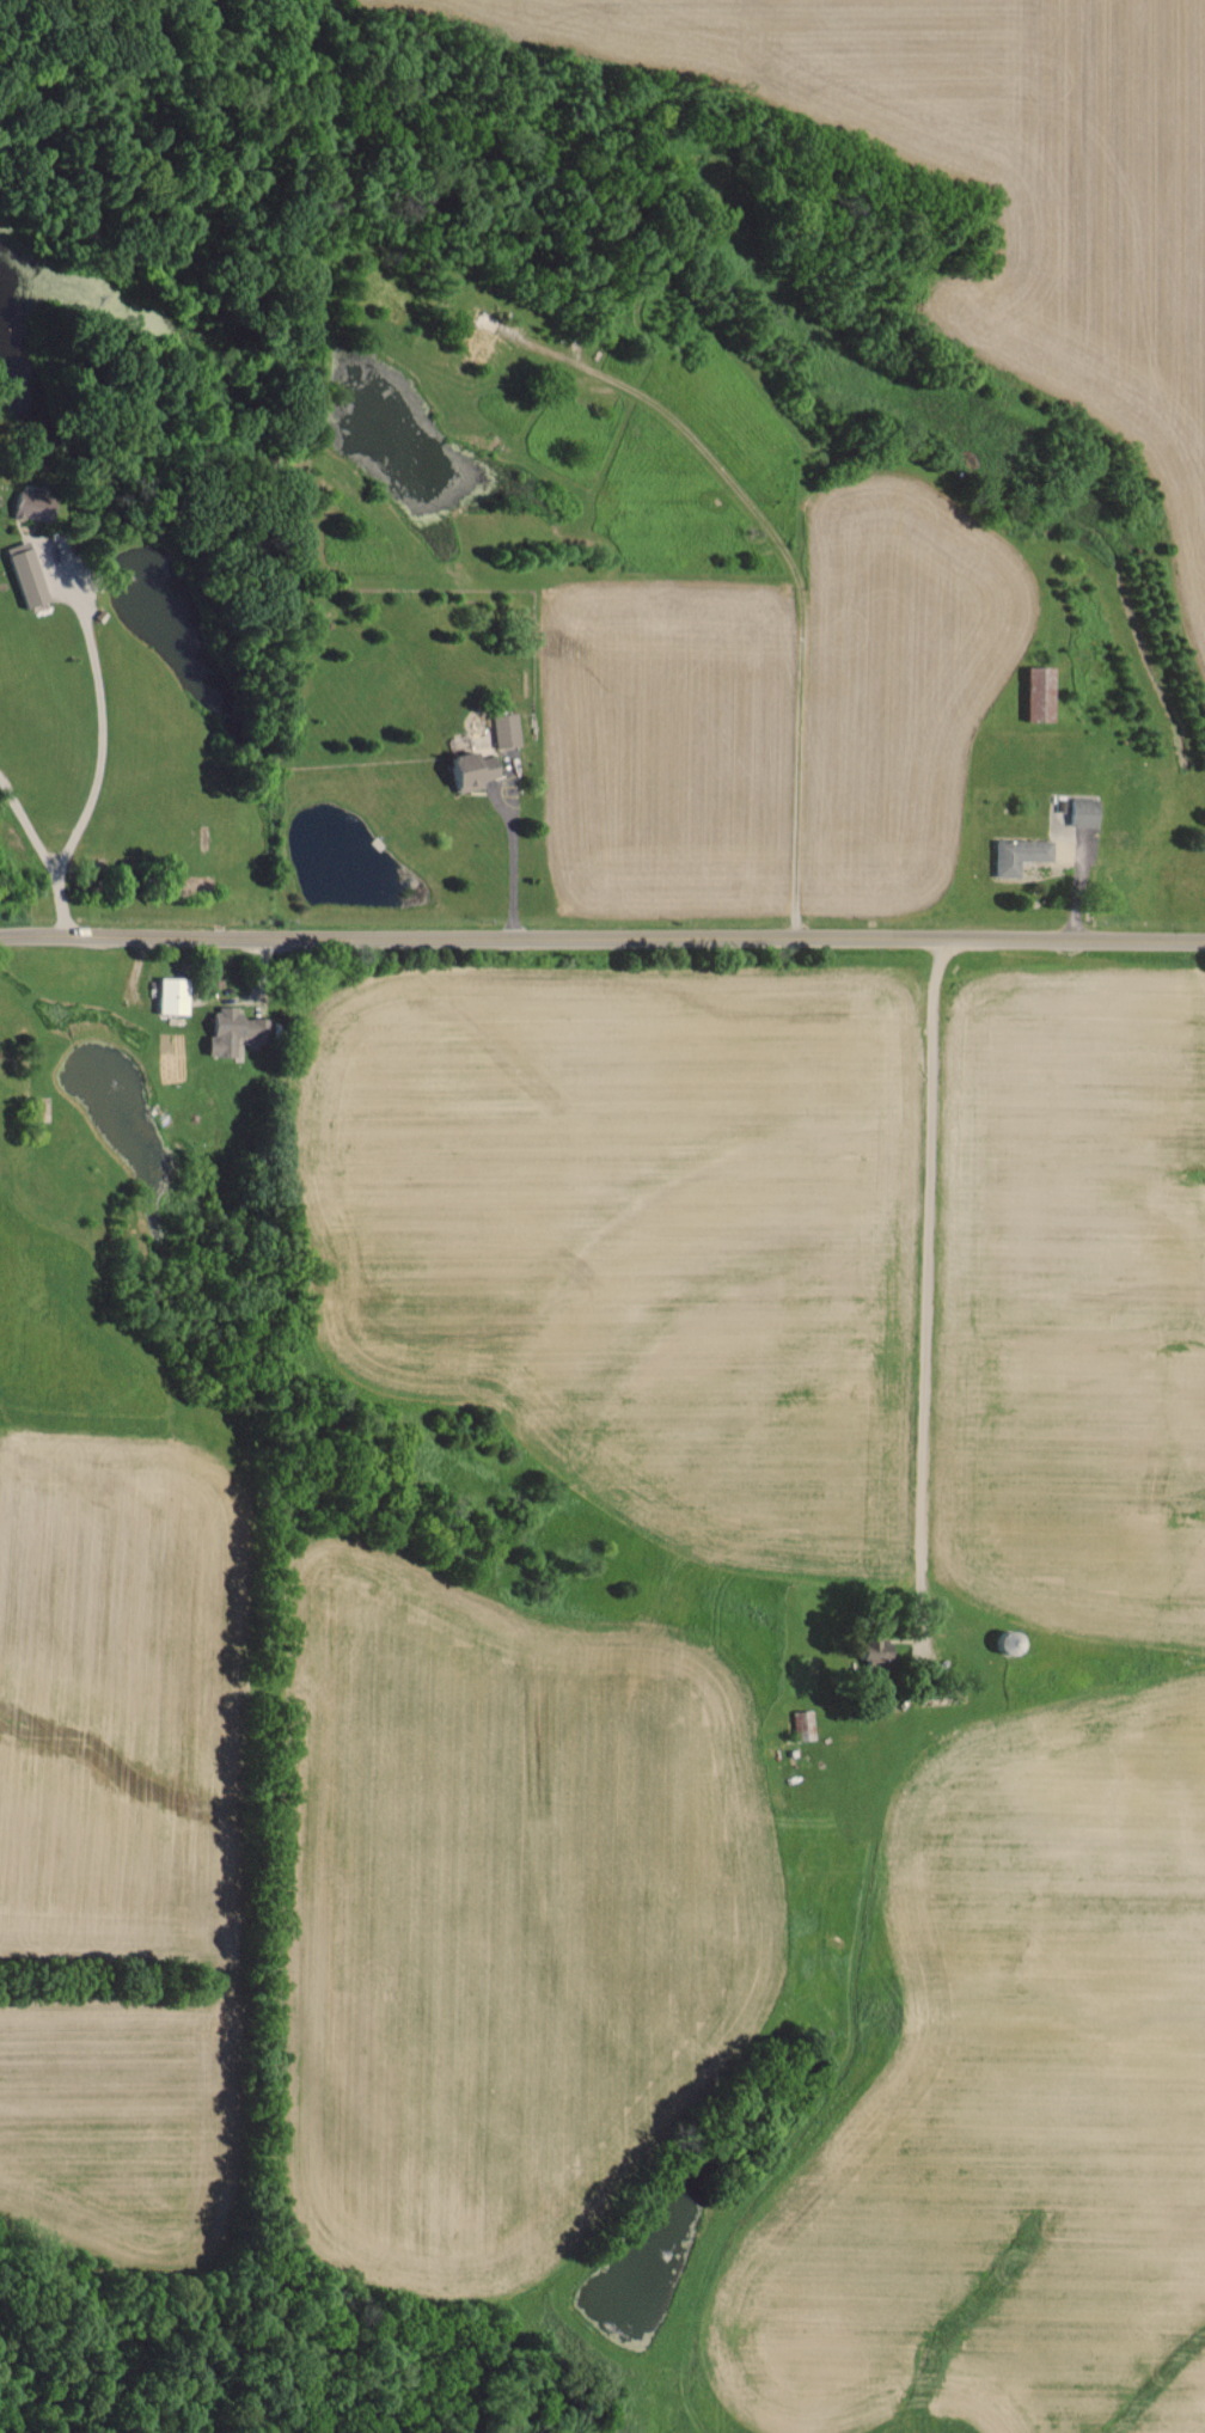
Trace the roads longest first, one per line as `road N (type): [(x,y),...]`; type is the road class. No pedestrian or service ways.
road 1 (primary): [(0,939),(1204,939)]

